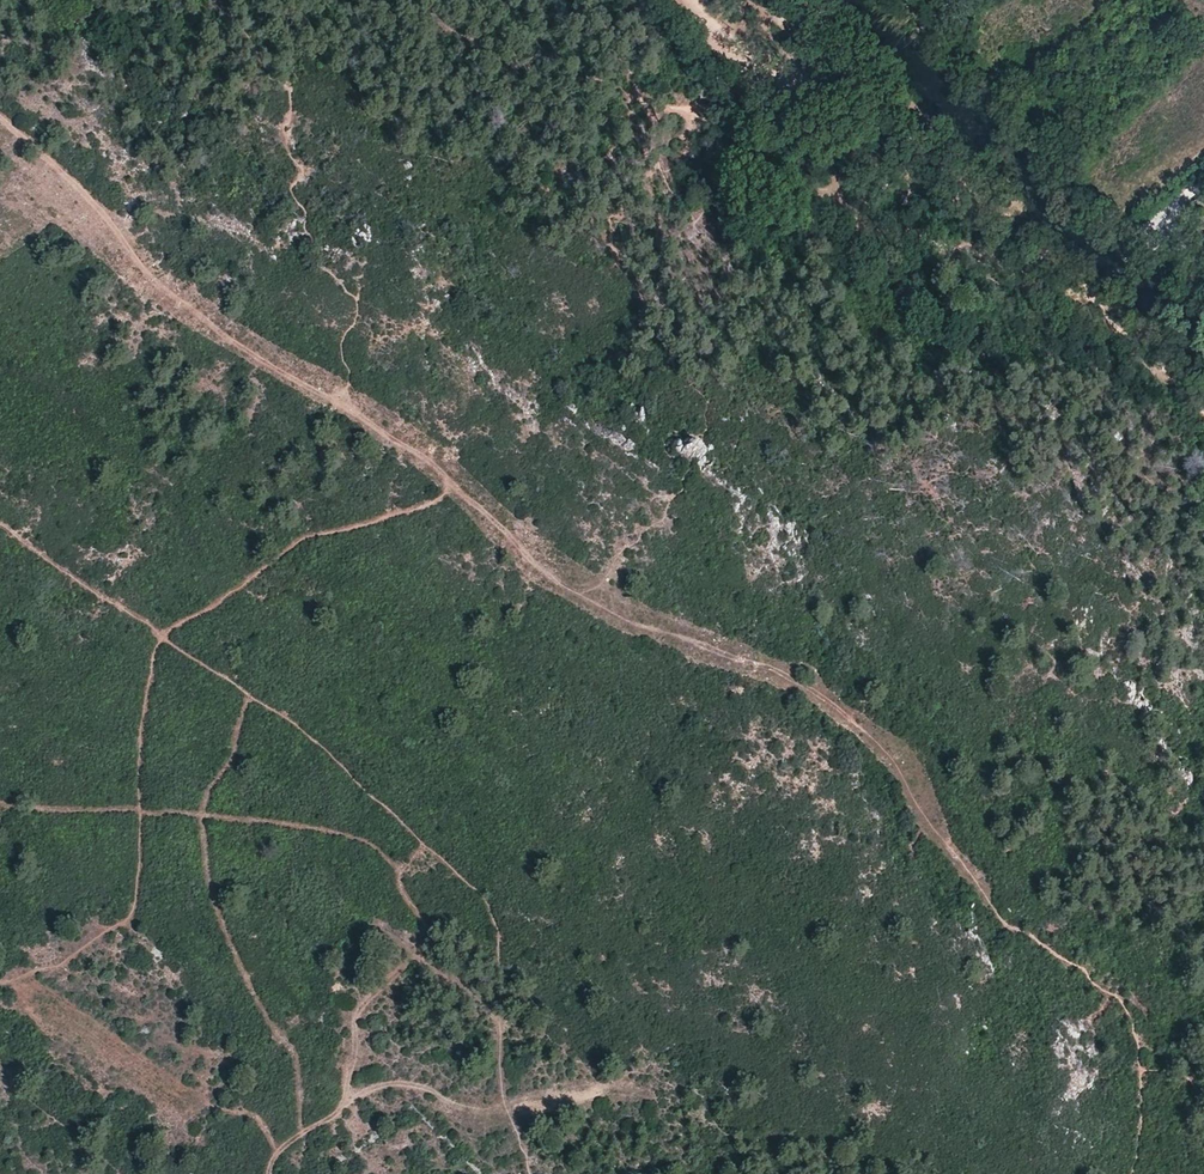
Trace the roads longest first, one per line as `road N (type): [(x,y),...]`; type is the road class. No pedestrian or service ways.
road 1 (track): [(698,0),(860,163),(881,206),(919,236),(1105,301),(1203,407)]

